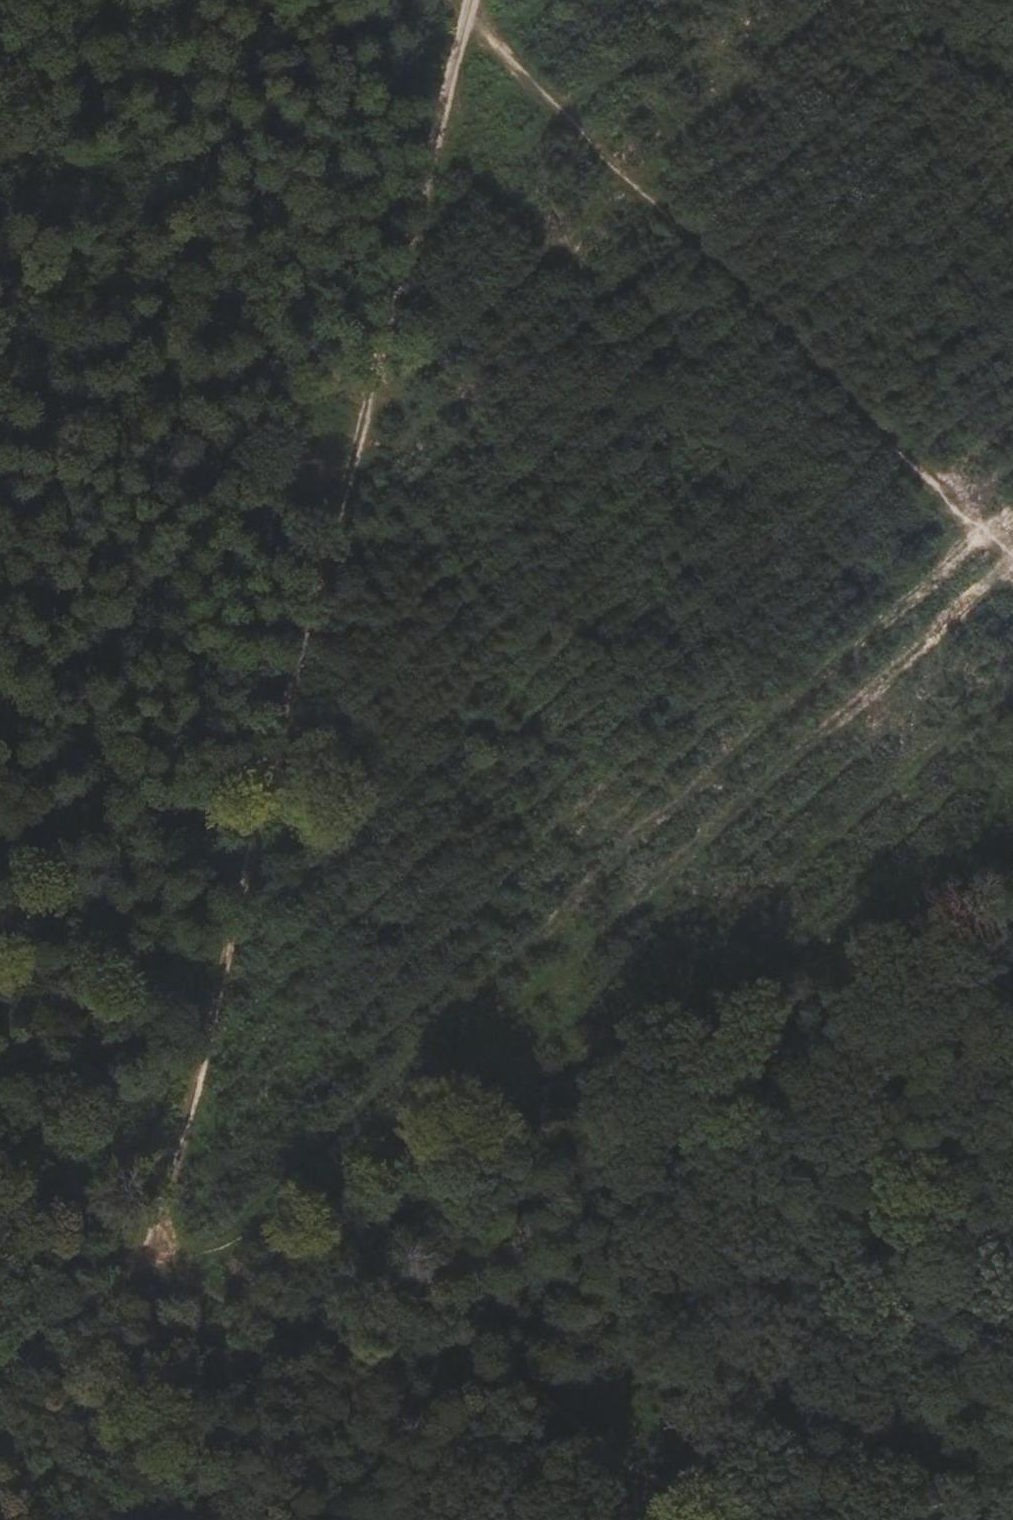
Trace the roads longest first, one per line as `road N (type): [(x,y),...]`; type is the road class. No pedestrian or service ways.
road 1 (track): [(1012,878),(0,1347)]
road 2 (track): [(169,1267),(109,1260),(65,1267),(0,1249)]

